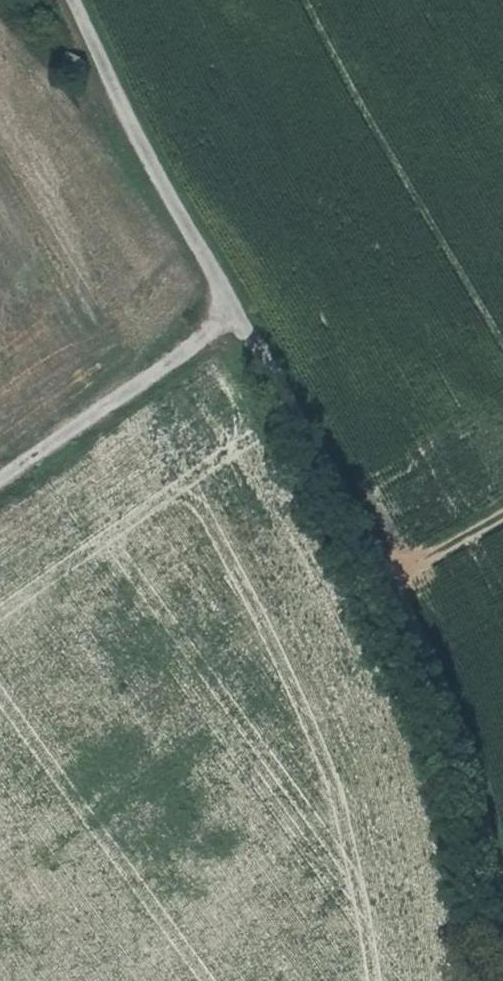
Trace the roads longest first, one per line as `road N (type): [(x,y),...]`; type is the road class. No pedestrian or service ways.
road 1 (unclassified): [(73,0),(396,593),(502,873)]
road 2 (track): [(0,486),(246,312)]
road 3 (track): [(396,593),(427,550),(502,504)]

